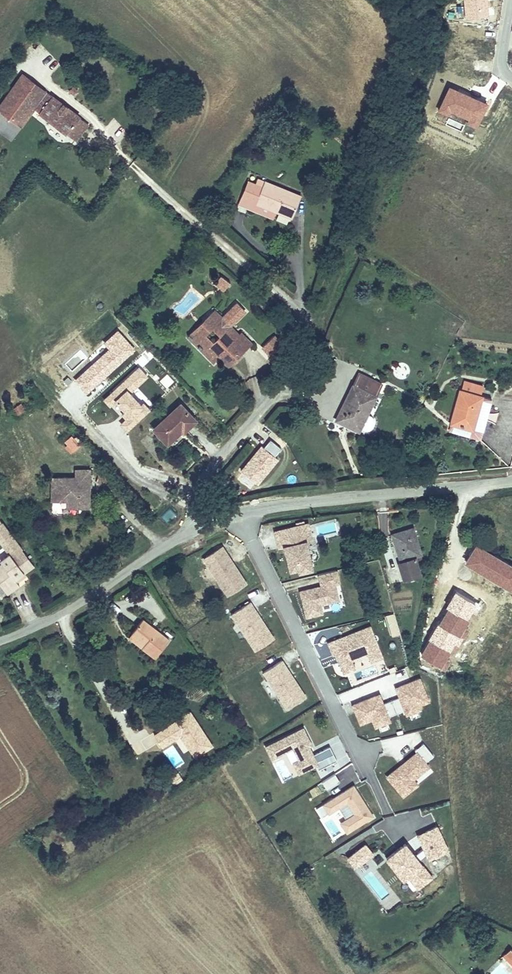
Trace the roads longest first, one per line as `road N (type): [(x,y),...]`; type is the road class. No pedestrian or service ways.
road 1 (unclassified): [(511,478),(237,512),(190,528),(77,605),(0,641)]
road 2 (track): [(313,322),(428,0)]

